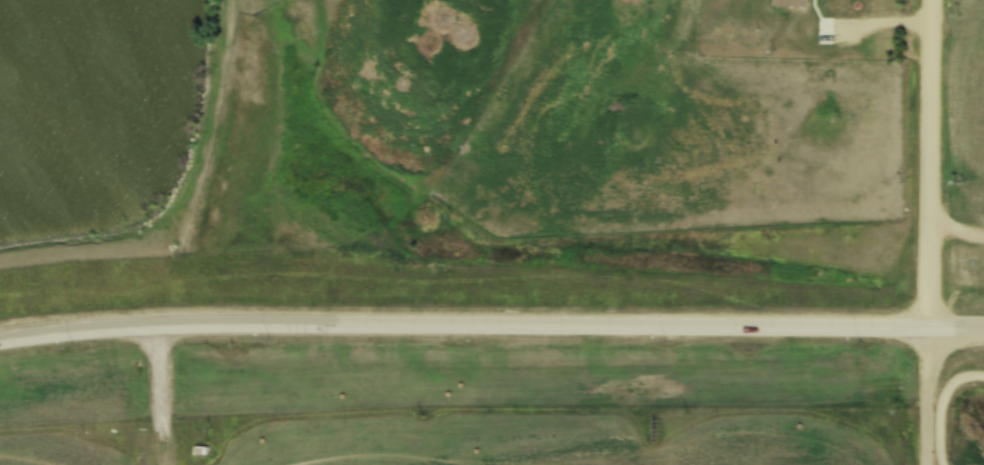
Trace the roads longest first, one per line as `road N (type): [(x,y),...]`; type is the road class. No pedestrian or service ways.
road 1 (primary): [(0,340),(160,323),(983,328)]
road 2 (residential): [(931,0),(923,328)]
road 3 (residential): [(923,328),(926,464)]

